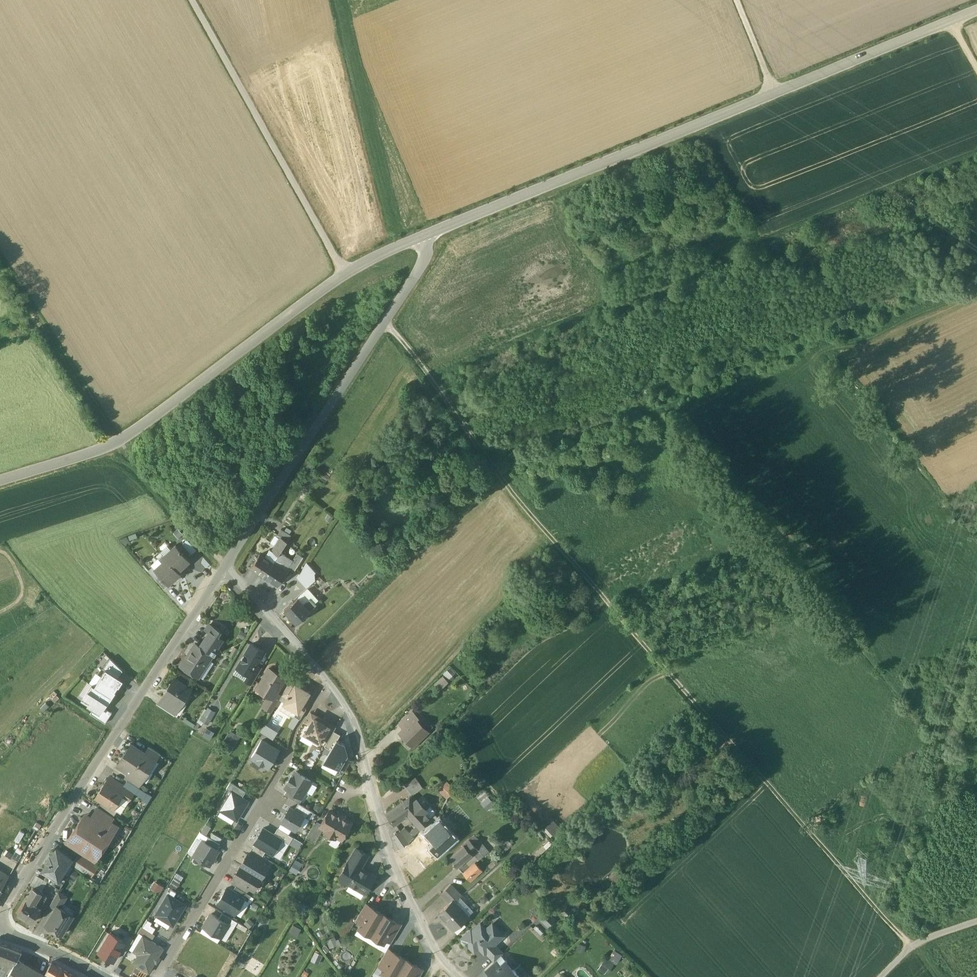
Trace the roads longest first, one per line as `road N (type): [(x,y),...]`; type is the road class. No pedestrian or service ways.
road 1 (track): [(385,321),(566,555),(936,976)]
road 2 (track): [(976,771),(677,406),(976,289)]
road 3 (unclassified): [(422,237),(976,9)]
road 4 (unclassified): [(0,482),(120,440),(345,274),(422,237)]
road 5 (residential): [(226,565),(354,721),(395,867),(441,960),(459,976)]
road 6 (residential): [(226,565),(0,909)]
road 7 (residential): [(422,237),(426,255),(416,274),(226,565)]
road 8 (track): [(226,565),(120,440),(0,259)]
road 9 (track): [(345,274),(193,0)]
road 10 (residential): [(159,976),(272,788)]

